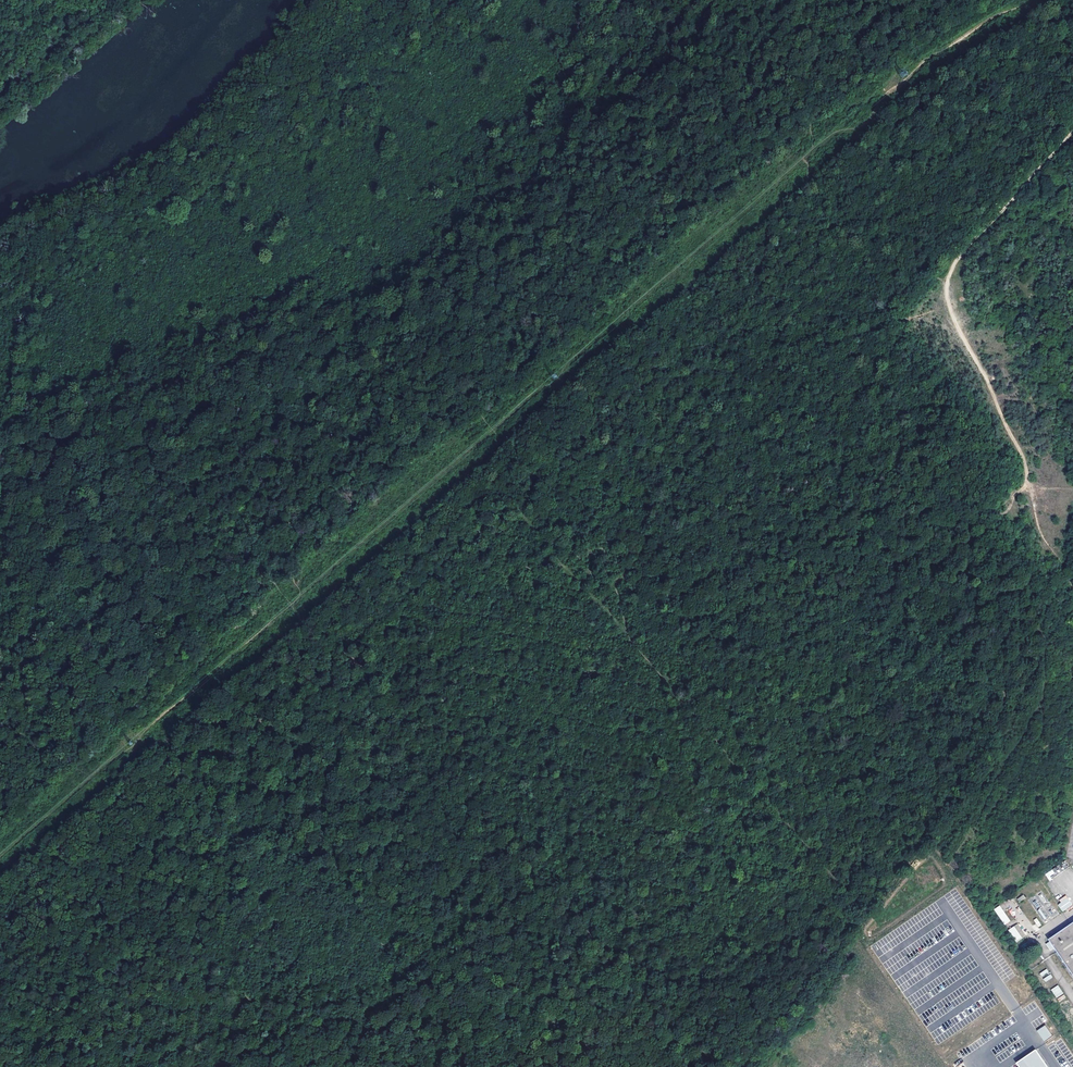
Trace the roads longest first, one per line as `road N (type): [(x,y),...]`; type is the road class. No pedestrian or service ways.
road 1 (track): [(981,517),(1005,514),(1027,476),(946,286),(959,258),(1072,131)]
road 2 (track): [(864,912),(981,750),(1002,708),(1022,624),(966,573),(968,547)]
road 3 (track): [(967,533),(901,596),(876,682),(852,727),(815,736),(764,794)]
road 4 (track): [(730,1066),(864,912)]
road 5 (track): [(1027,476),(1037,523),(1072,586)]

